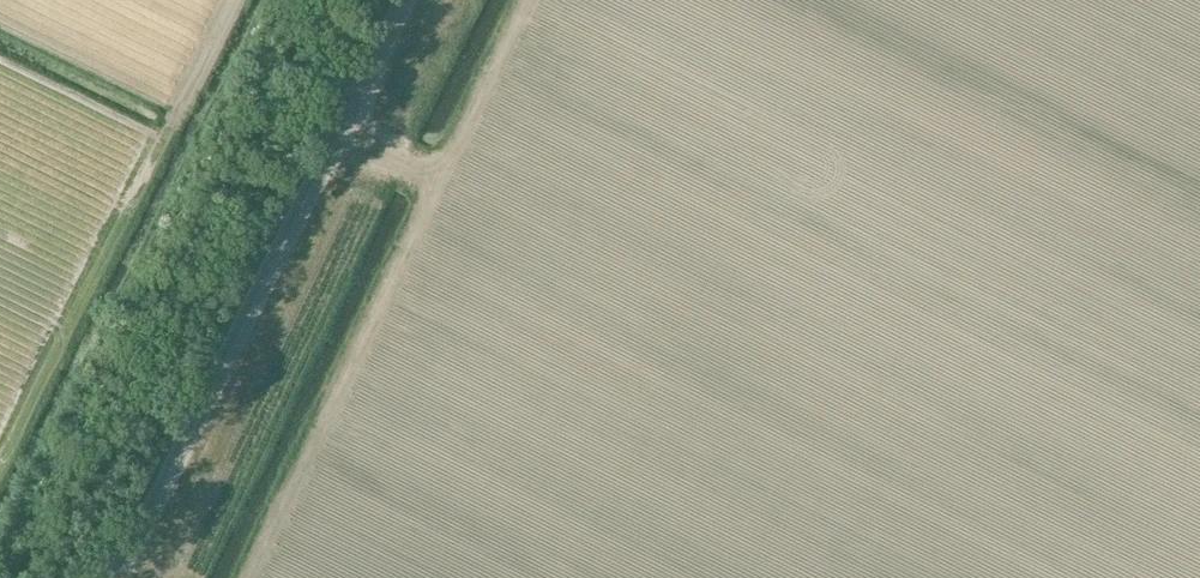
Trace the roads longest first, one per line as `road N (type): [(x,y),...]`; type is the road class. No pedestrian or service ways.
road 1 (unclassified): [(127,577),(407,0)]

